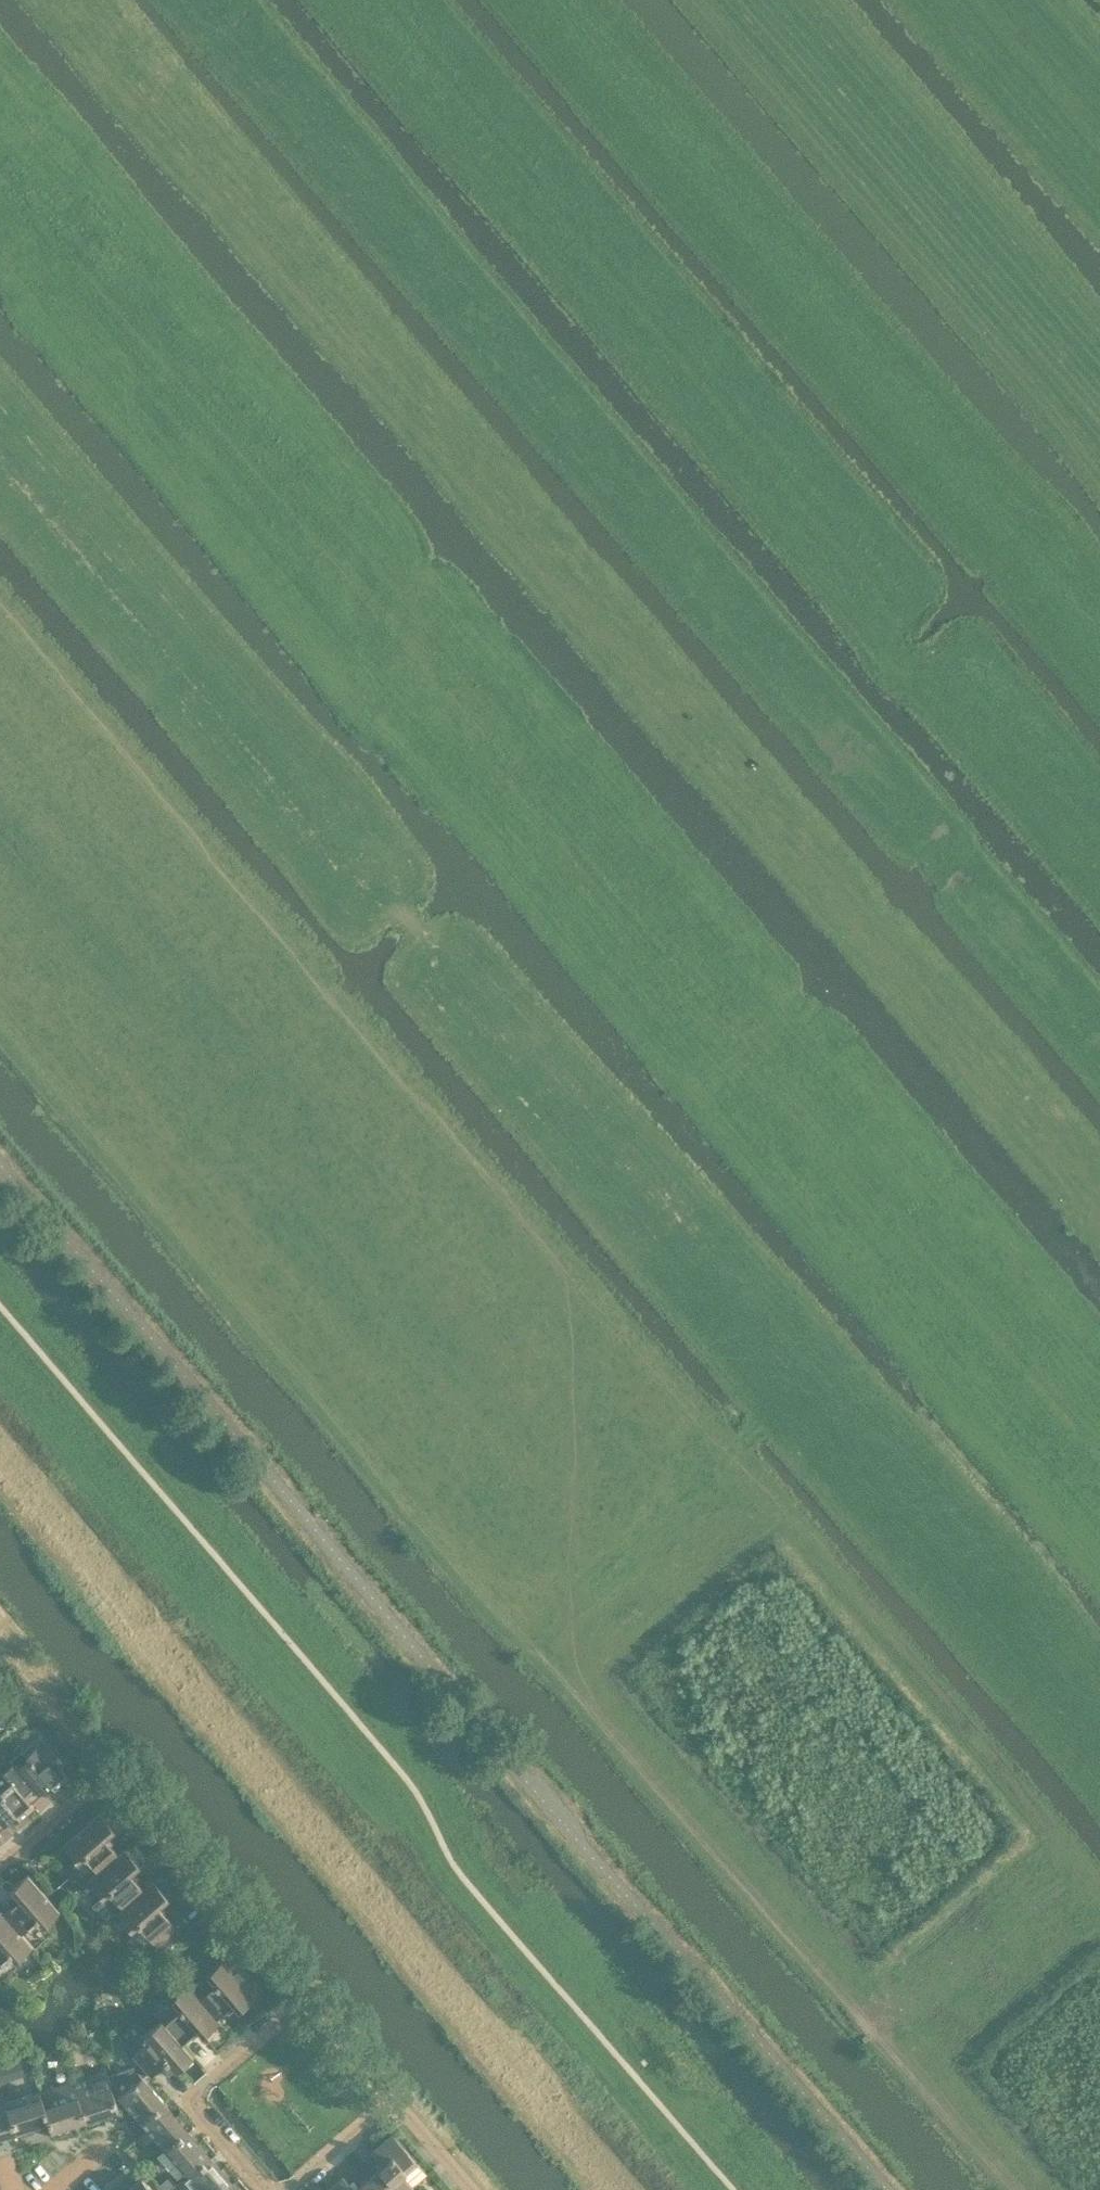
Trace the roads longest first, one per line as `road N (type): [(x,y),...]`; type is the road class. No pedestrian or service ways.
road 1 (residential): [(261,2189),(193,2108),(196,2092),(297,2003),(298,1991),(103,1771)]
road 2 (residential): [(473,2189),(397,2102),(385,2104),(284,2189)]
road 3 (residential): [(0,1863),(103,1771)]

